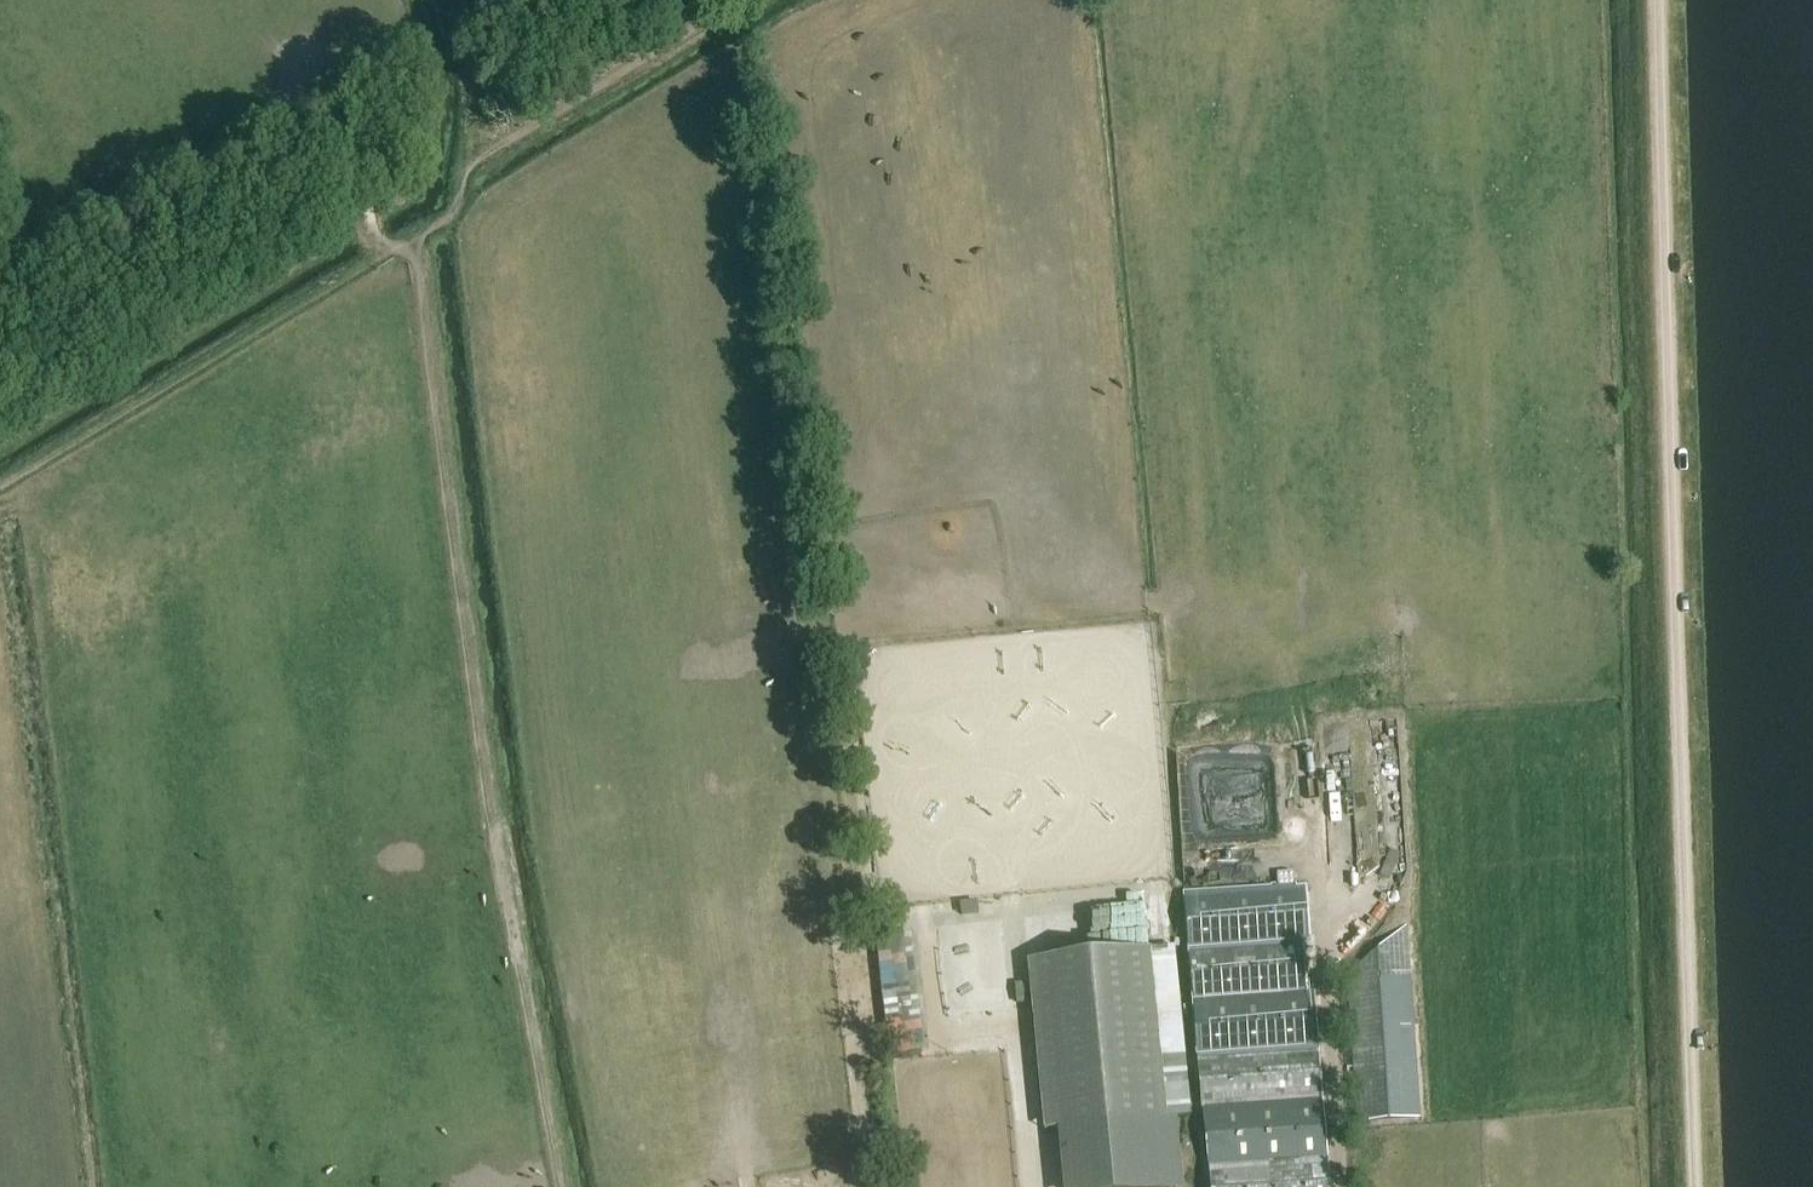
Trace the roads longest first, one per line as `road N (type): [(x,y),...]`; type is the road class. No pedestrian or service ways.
road 1 (track): [(1663,0),(1697,1186)]

